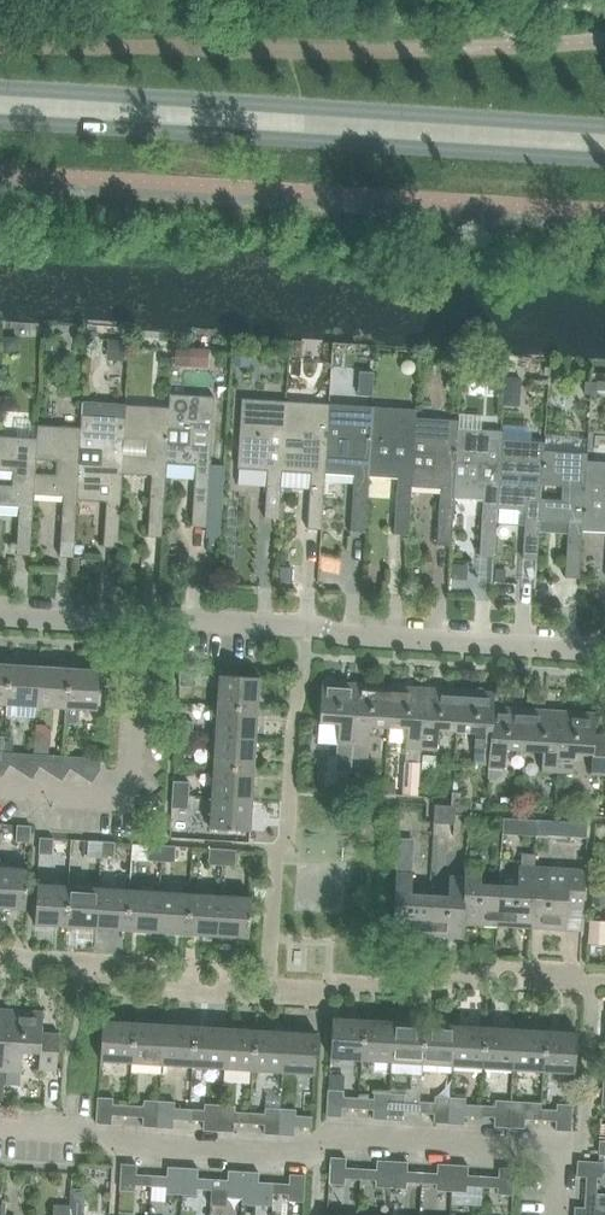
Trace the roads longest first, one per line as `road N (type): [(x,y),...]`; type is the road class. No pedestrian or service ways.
road 1 (secondary): [(604,126),(0,86)]
road 2 (residential): [(604,643),(0,608)]
road 3 (secondary): [(0,127),(604,162)]

